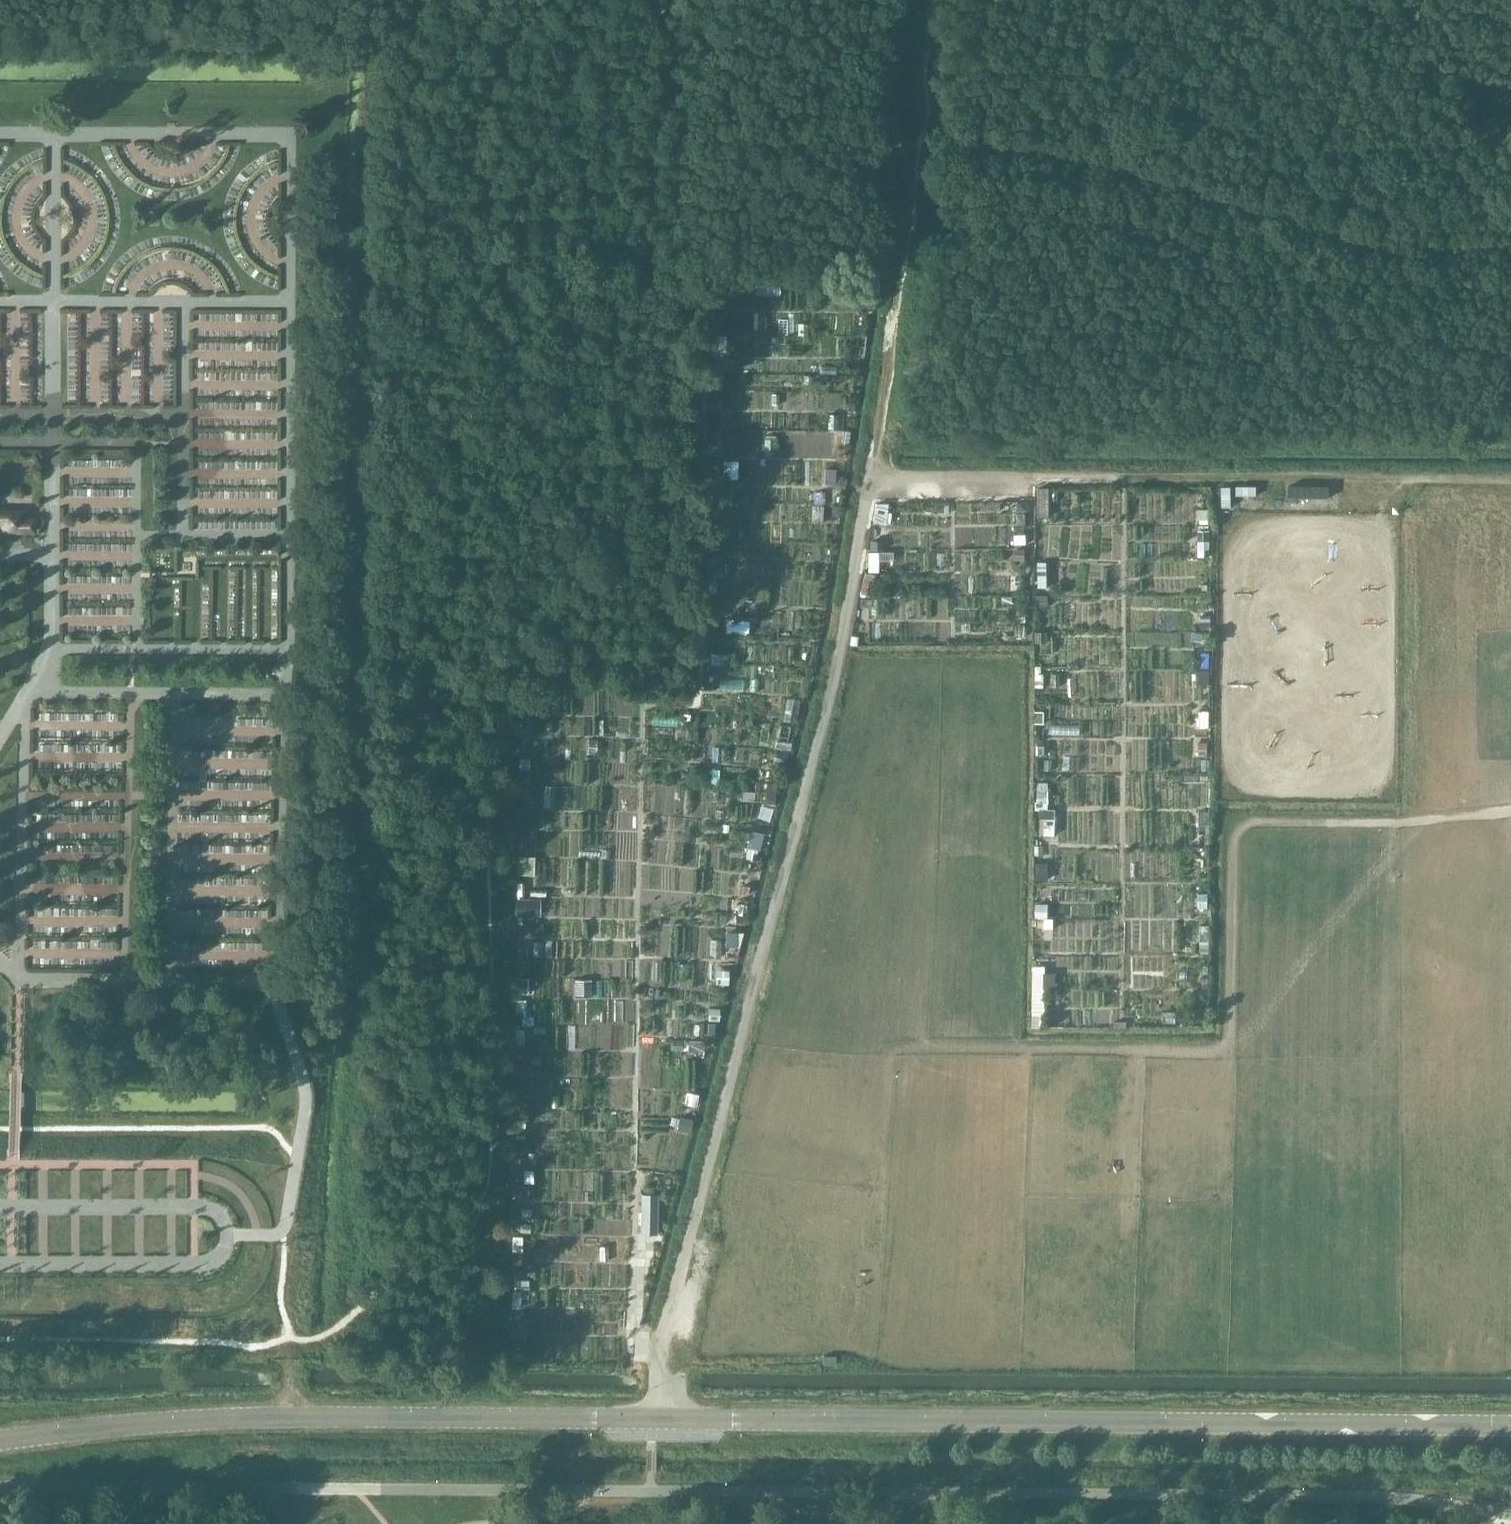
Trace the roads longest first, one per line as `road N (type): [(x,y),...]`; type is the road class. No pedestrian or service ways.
road 1 (track): [(1510,472),(871,470),(841,647),(655,1358)]
road 2 (secondary): [(0,1438),(309,1417),(1510,1424)]

